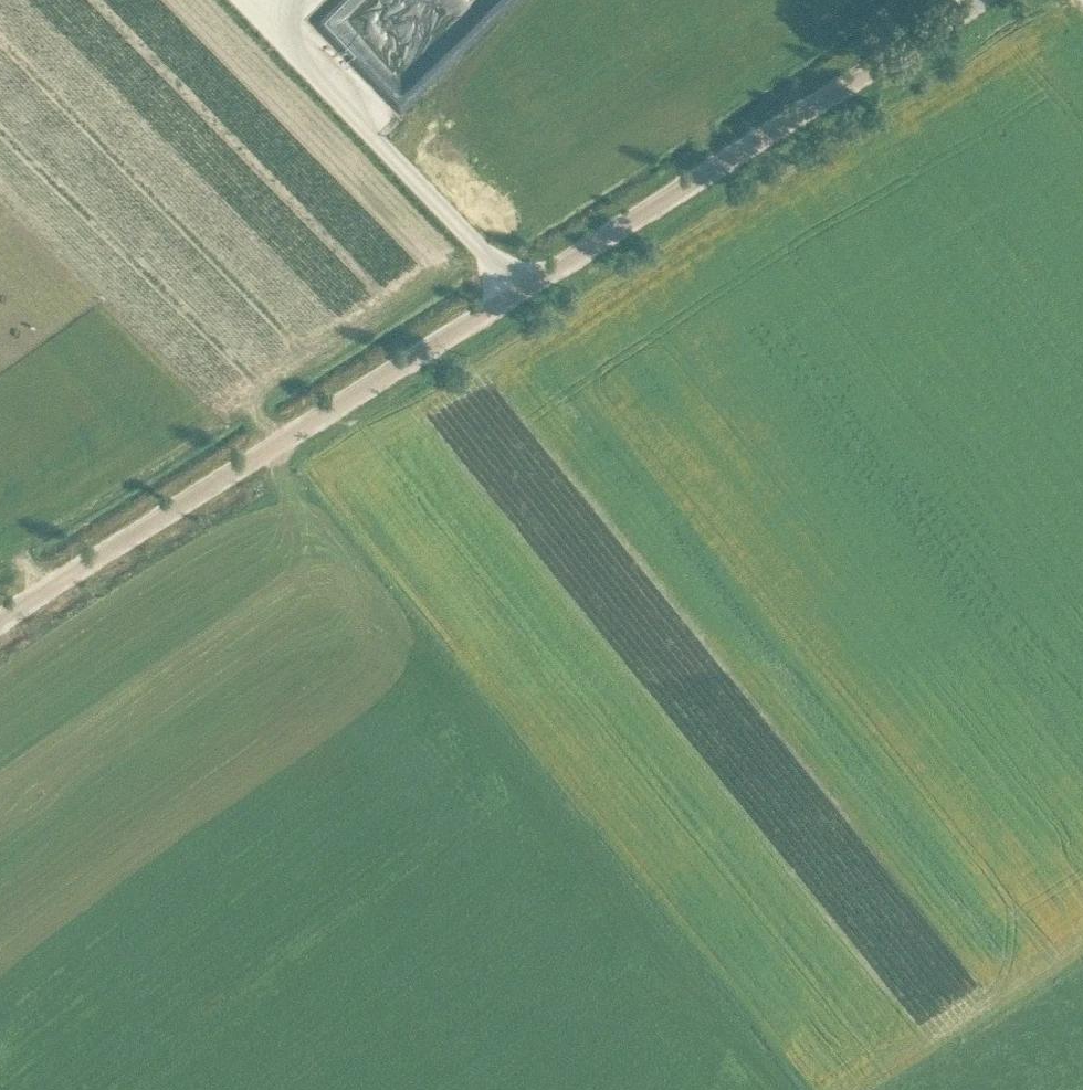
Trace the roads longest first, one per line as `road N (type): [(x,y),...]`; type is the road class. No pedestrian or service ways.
road 1 (unclassified): [(0,608),(976,0)]

